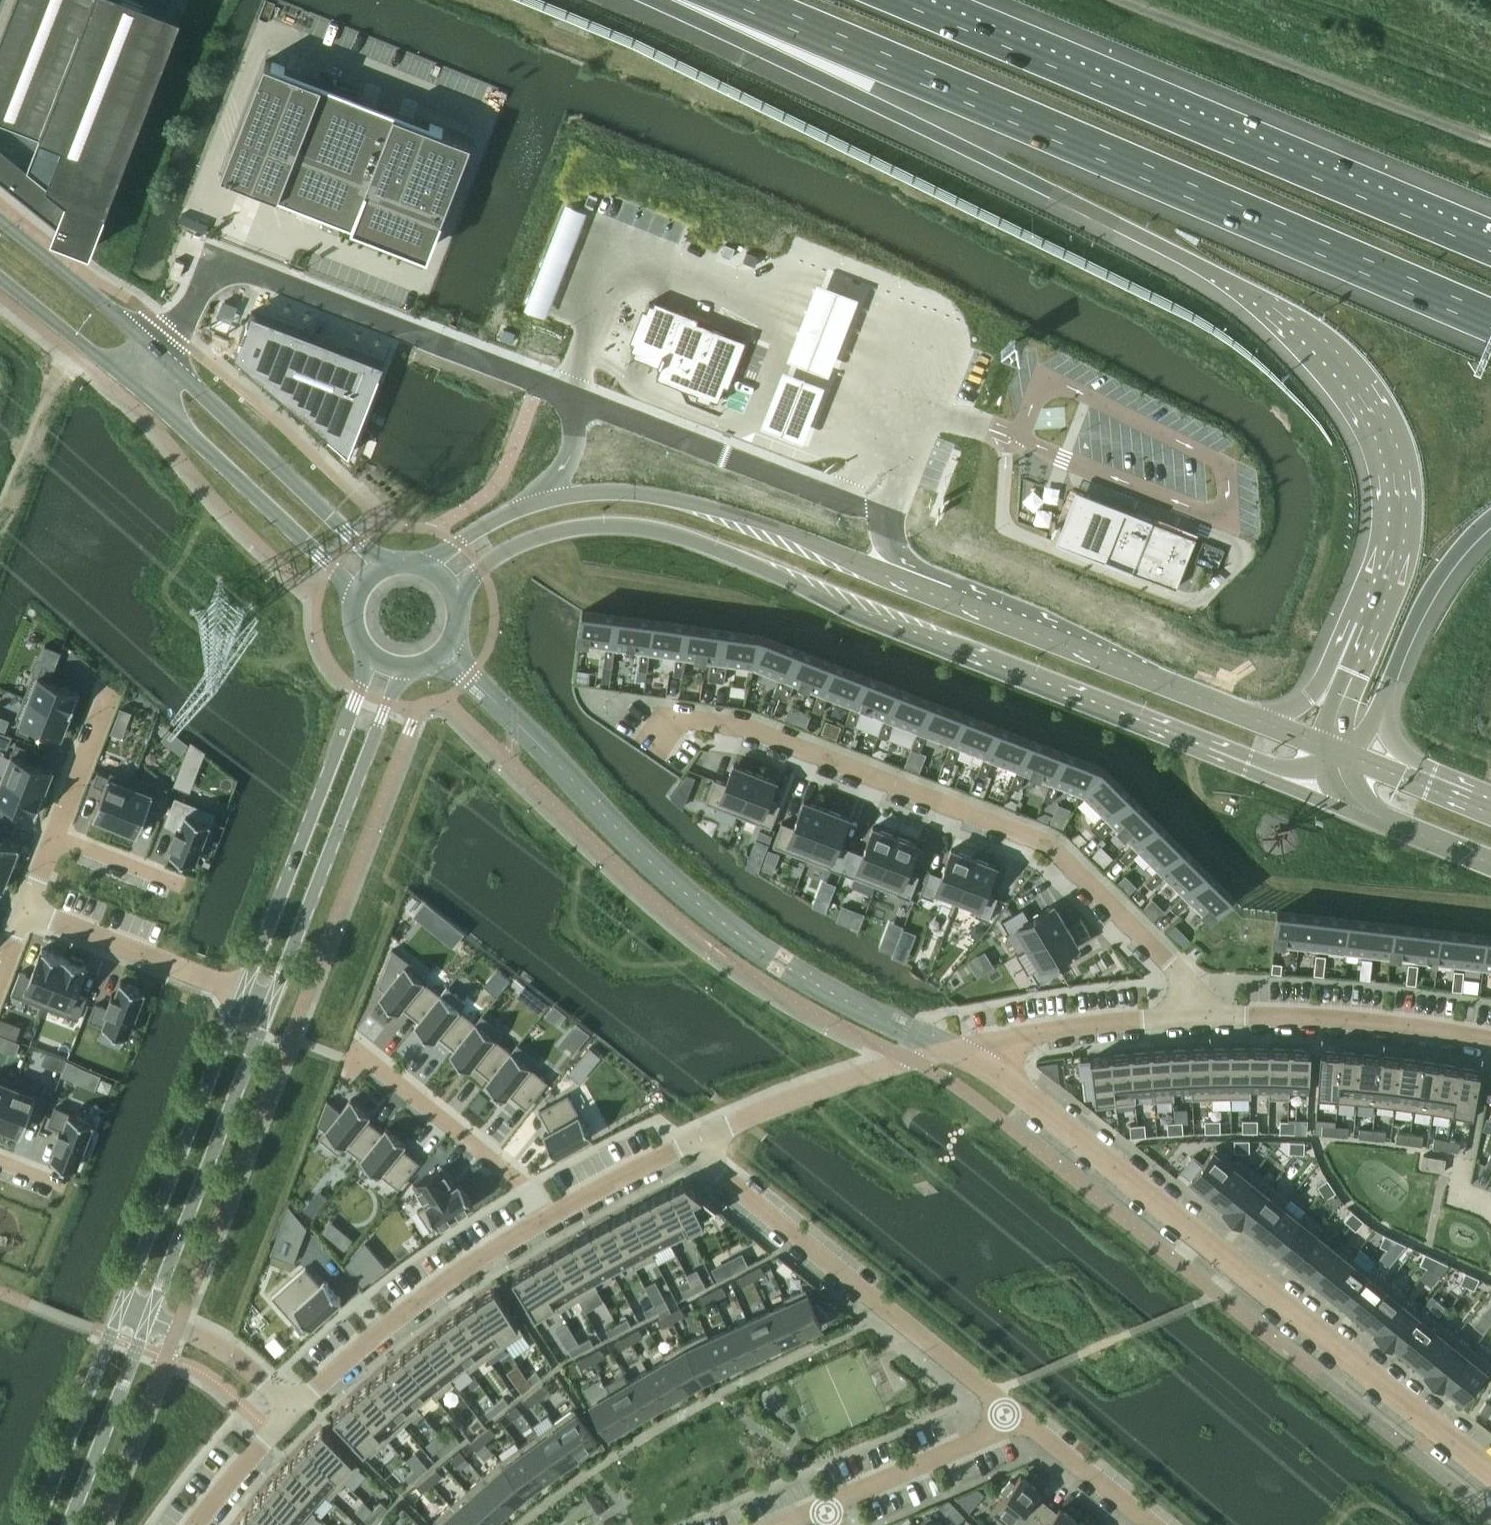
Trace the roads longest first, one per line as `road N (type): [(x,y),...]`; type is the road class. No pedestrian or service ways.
road 1 (motorway): [(692,0),(863,101),(1220,276),(1279,313),(1345,372),(1377,419),(1398,490),(1395,545),(1365,627)]
road 2 (tertiary): [(453,591),(511,547),(545,535),(597,524),(689,537),(871,623),(1272,782)]
road 3 (motorway): [(736,0),(1490,321)]
road 4 (residential): [(1490,1474),(1015,1086),(958,1050)]
road 5 (residential): [(1221,1016),(1048,846),(743,728),(667,718),(653,740)]
road 6 (motorway): [(1490,251),(894,0)]
road 7 (unclassified): [(157,358),(220,264),(576,396)]
road 8 (residential): [(1009,1412),(689,1145)]
road 9 (tertiary): [(906,584),(698,506),(631,493),(544,502)]
road 10 (tertiary): [(1249,717),(906,584)]
road 11 (tertiary): [(272,1006),(403,669)]
road 12 (tertiary): [(370,657),(245,995)]
road 13 (tertiary): [(245,995),(123,1307)]
road 14 (tertiary): [(152,1317),(272,1006)]
road 15 (residential): [(541,1217),(387,1326),(292,1410)]
road 16 (tertiary): [(384,566),(157,358)]
road 17 (tertiary): [(140,387),(355,595)]
road 18 (residential): [(541,1217),(519,1184),(359,1053),(345,1080)]
road 19 (unclassified): [(576,396),(832,496)]
road 20 (residential): [(1490,1039),(1338,1019),(1221,1016)]
road 21 (residential): [(1221,1016),(1045,1030),(958,1050)]
road 22 (residential): [(689,1145),(909,1059)]
road 23 (residential): [(24,912),(245,995)]
road 24 (tertiary): [(123,1307),(38,1524)]
road 25 (tertiary): [(68,1524),(152,1317)]
road 26 (motorway): [(1380,704),(1429,591),(1490,518)]
road 27 (residential): [(1009,1412),(983,1437),(820,1509)]
road 28 (tertiary): [(157,358),(121,318),(0,220)]
road 29 (residential): [(1150,1524),(1009,1412)]
road 30 (tertiary): [(0,276),(140,387)]
road 31 (residential): [(292,1410),(218,1345),(152,1317)]
road 32 (residential): [(689,1145),(541,1217)]
road 33 (residential): [(52,835),(111,689)]
road 34 (motorway): [(1365,627),(1295,708),(1249,717)]
road 35 (residential): [(292,1410),(197,1524)]
road 36 (residential): [(182,886),(52,835)]
road 37 (tertiary): [(544,502),(483,526),(427,566)]
road 38 (motorway): [(1365,627),(1337,724),(1336,752)]
road 39 (secondary): [(1378,824),(1490,869)]

